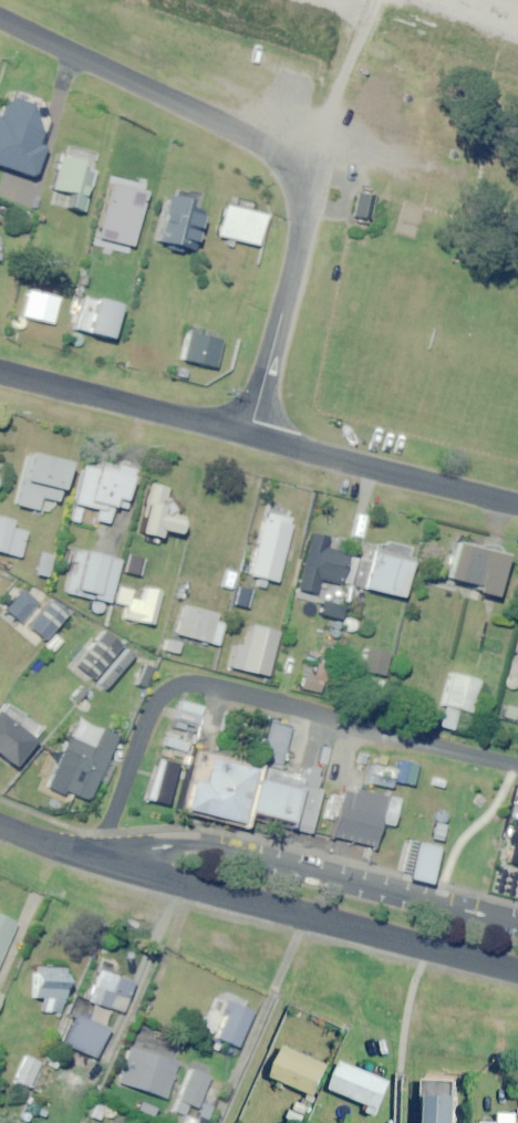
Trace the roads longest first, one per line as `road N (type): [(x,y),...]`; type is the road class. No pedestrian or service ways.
road 1 (residential): [(248,436),(297,240),(300,189),(289,165),(253,140),(0,20)]
road 2 (residential): [(517,970),(144,875),(104,854)]
road 3 (residential): [(104,854),(213,848),(517,925)]
road 4 (residential): [(248,436),(517,504)]
road 5 (residential): [(0,375),(248,436)]

